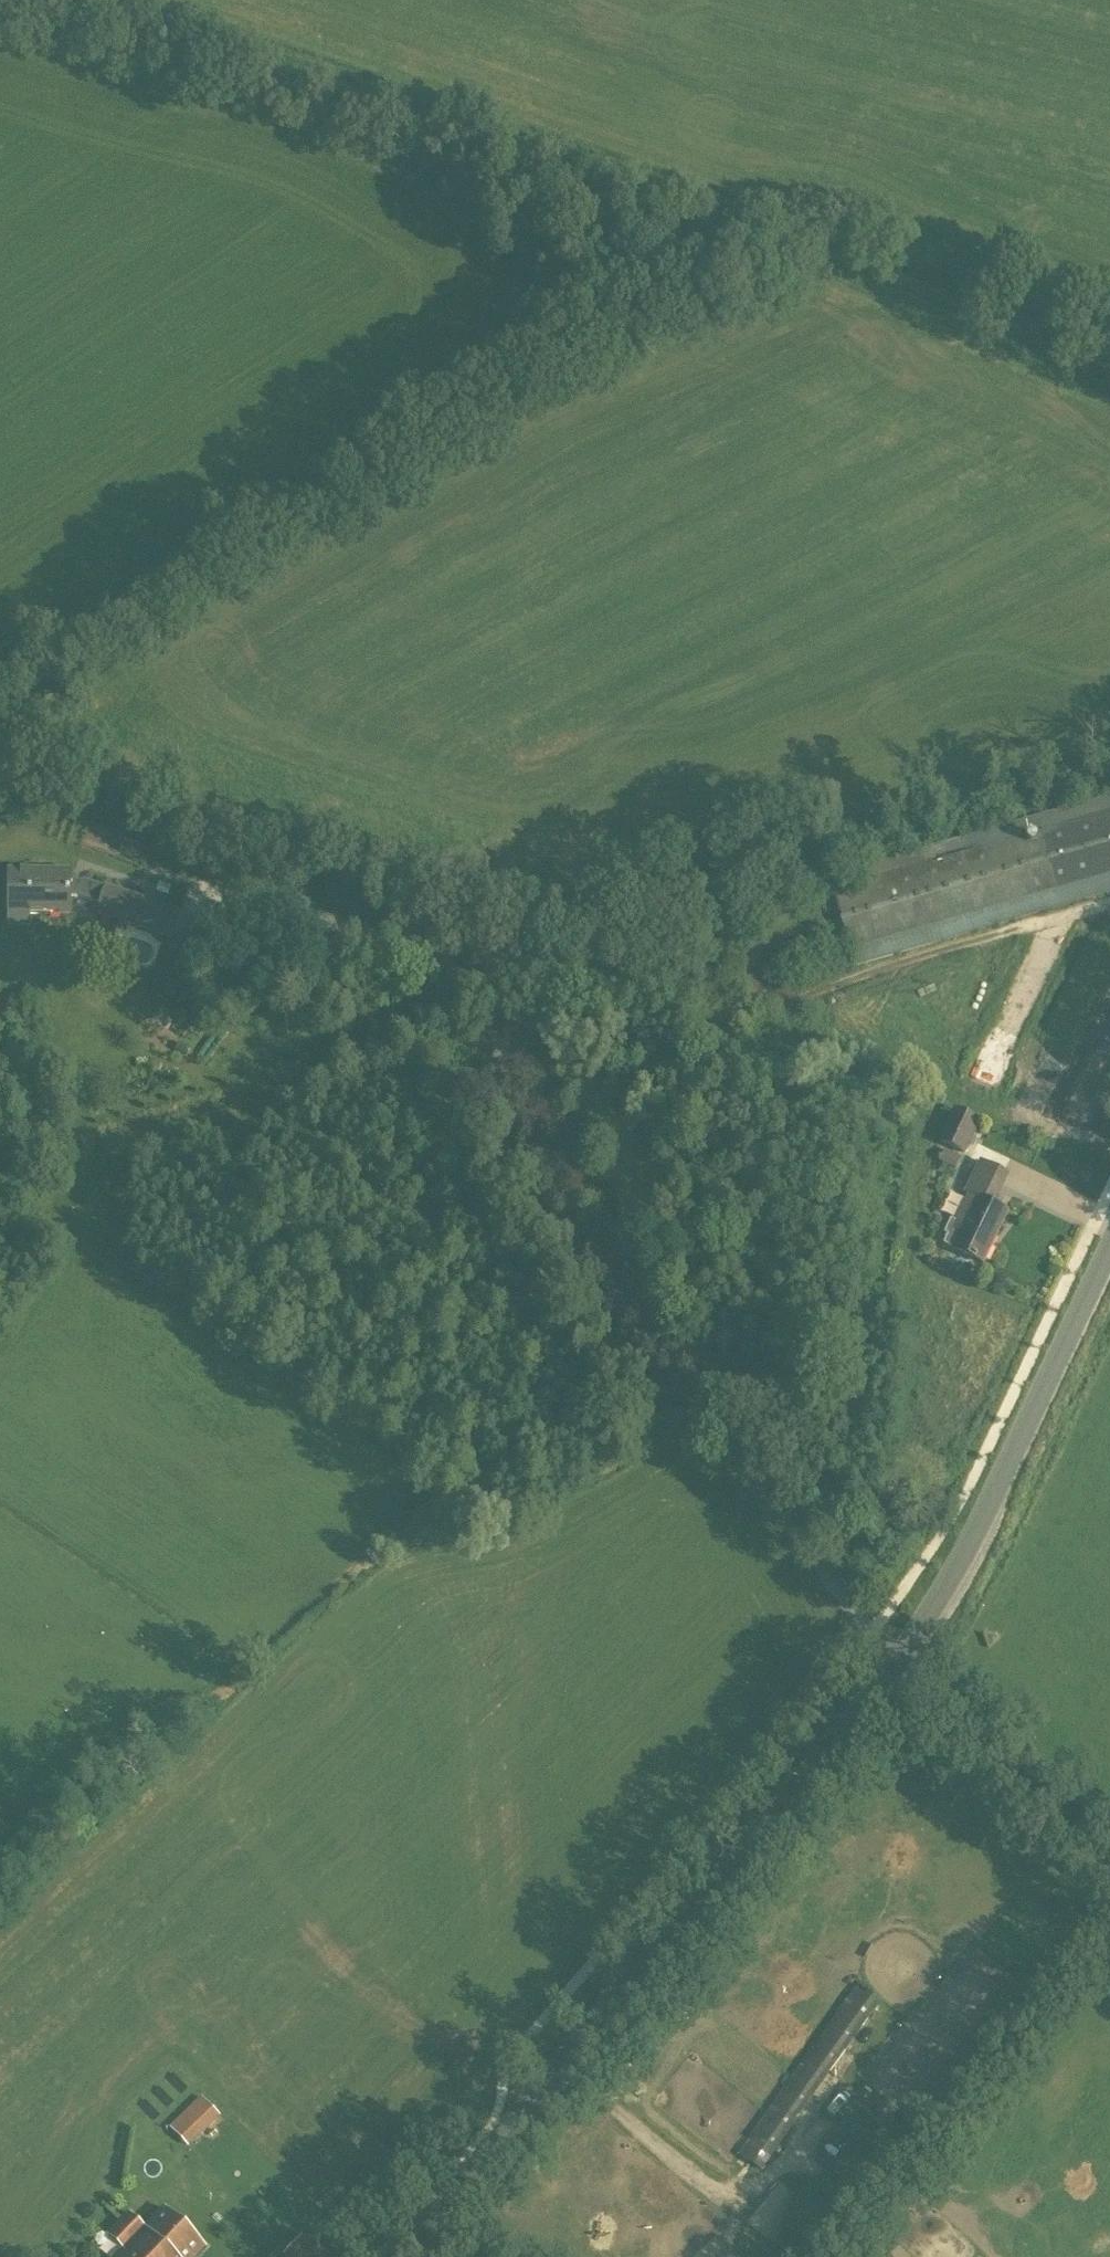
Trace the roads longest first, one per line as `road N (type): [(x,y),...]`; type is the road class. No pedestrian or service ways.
road 1 (unclassified): [(404,2256),(908,1648)]
road 2 (unclassified): [(908,1648),(988,1511),(1109,1260)]
road 3 (unclassified): [(908,1648),(1109,1872)]

